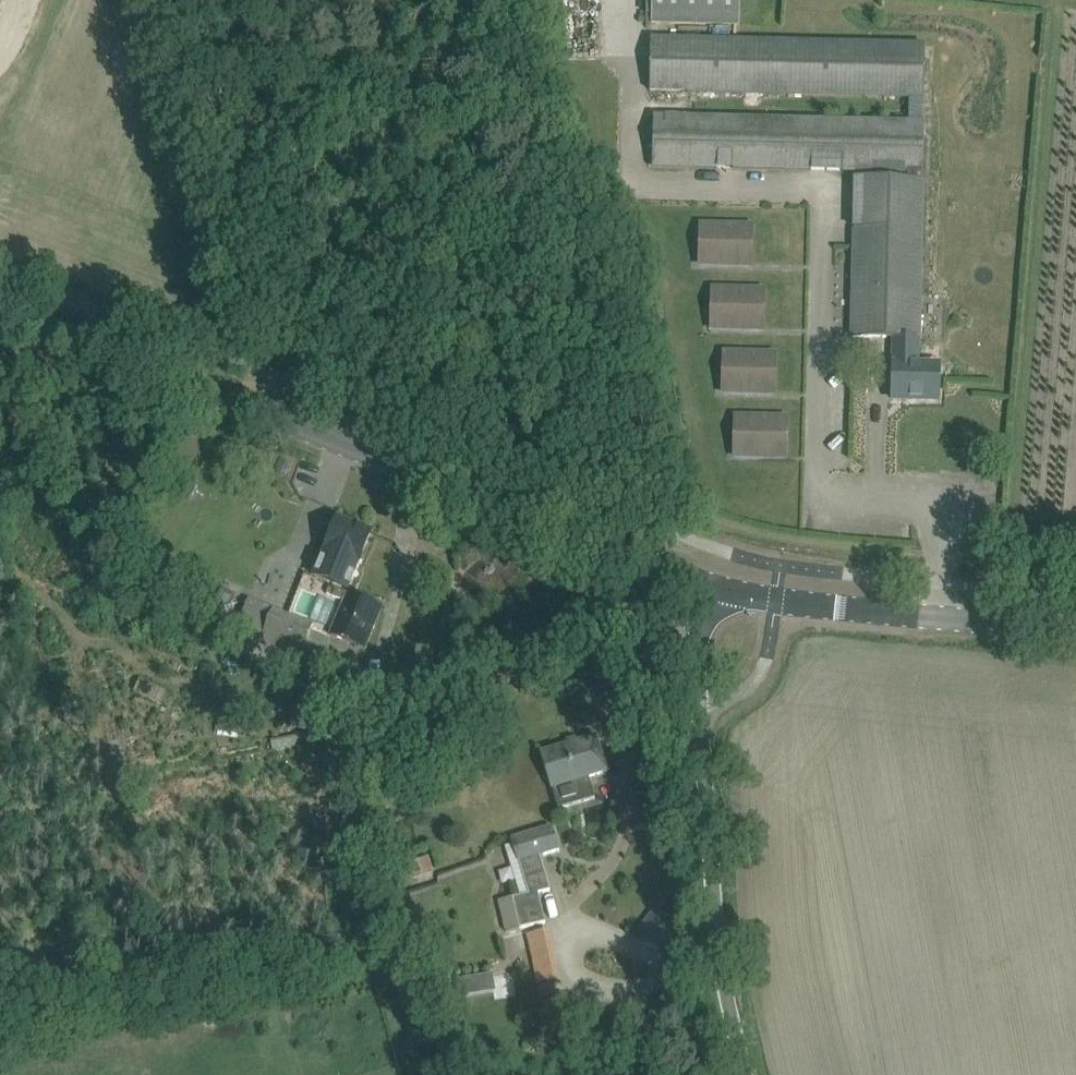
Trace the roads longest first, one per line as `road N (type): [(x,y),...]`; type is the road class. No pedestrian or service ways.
road 1 (unclassified): [(746,1074),(714,926),(704,819),(699,647),(706,581)]
road 2 (tertiary): [(250,403),(706,581)]
road 3 (tertiary): [(250,403),(0,306)]
road 4 (tertiary): [(706,581),(774,607),(913,612)]
road 5 (tertiary): [(913,612),(779,585),(706,581)]
road 6 (tertiary): [(913,612),(1075,629)]

